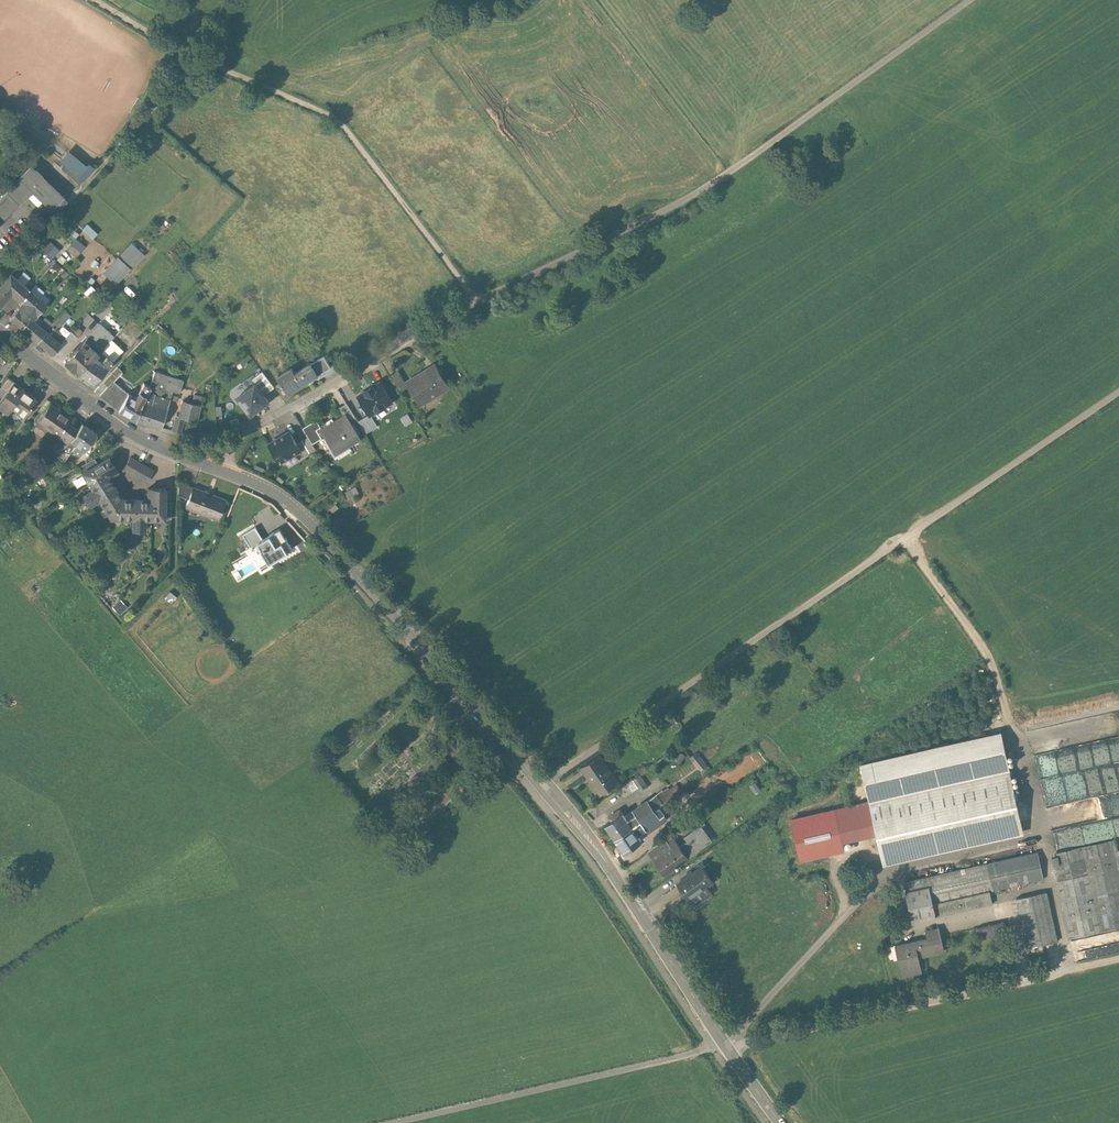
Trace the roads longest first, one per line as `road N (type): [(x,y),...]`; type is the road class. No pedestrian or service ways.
road 1 (tertiary): [(219,470),(288,502),(499,732),(609,868),(780,1122)]
road 2 (track): [(1118,392),(545,787)]
road 3 (track): [(973,0),(785,135),(476,304)]
road 4 (track): [(1118,959),(725,1046)]
road 5 (track): [(193,57),(334,116),(476,304)]
road 6 (track): [(713,1049),(394,1122)]
road 7 (residential): [(461,312),(239,436),(219,470)]
road 8 (tertiary): [(0,335),(129,431),(219,470)]
road 9 (track): [(1011,726),(989,658),(905,539)]
road 10 (track): [(91,181),(193,57)]

